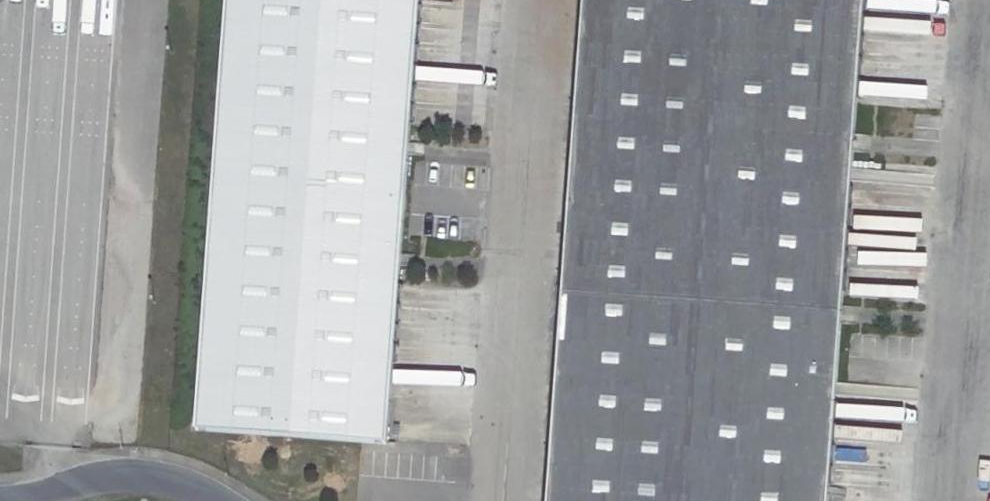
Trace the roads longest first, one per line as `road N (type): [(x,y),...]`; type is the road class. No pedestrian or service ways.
road 1 (unclassified): [(216,500),(141,474),(89,478),(41,497)]

